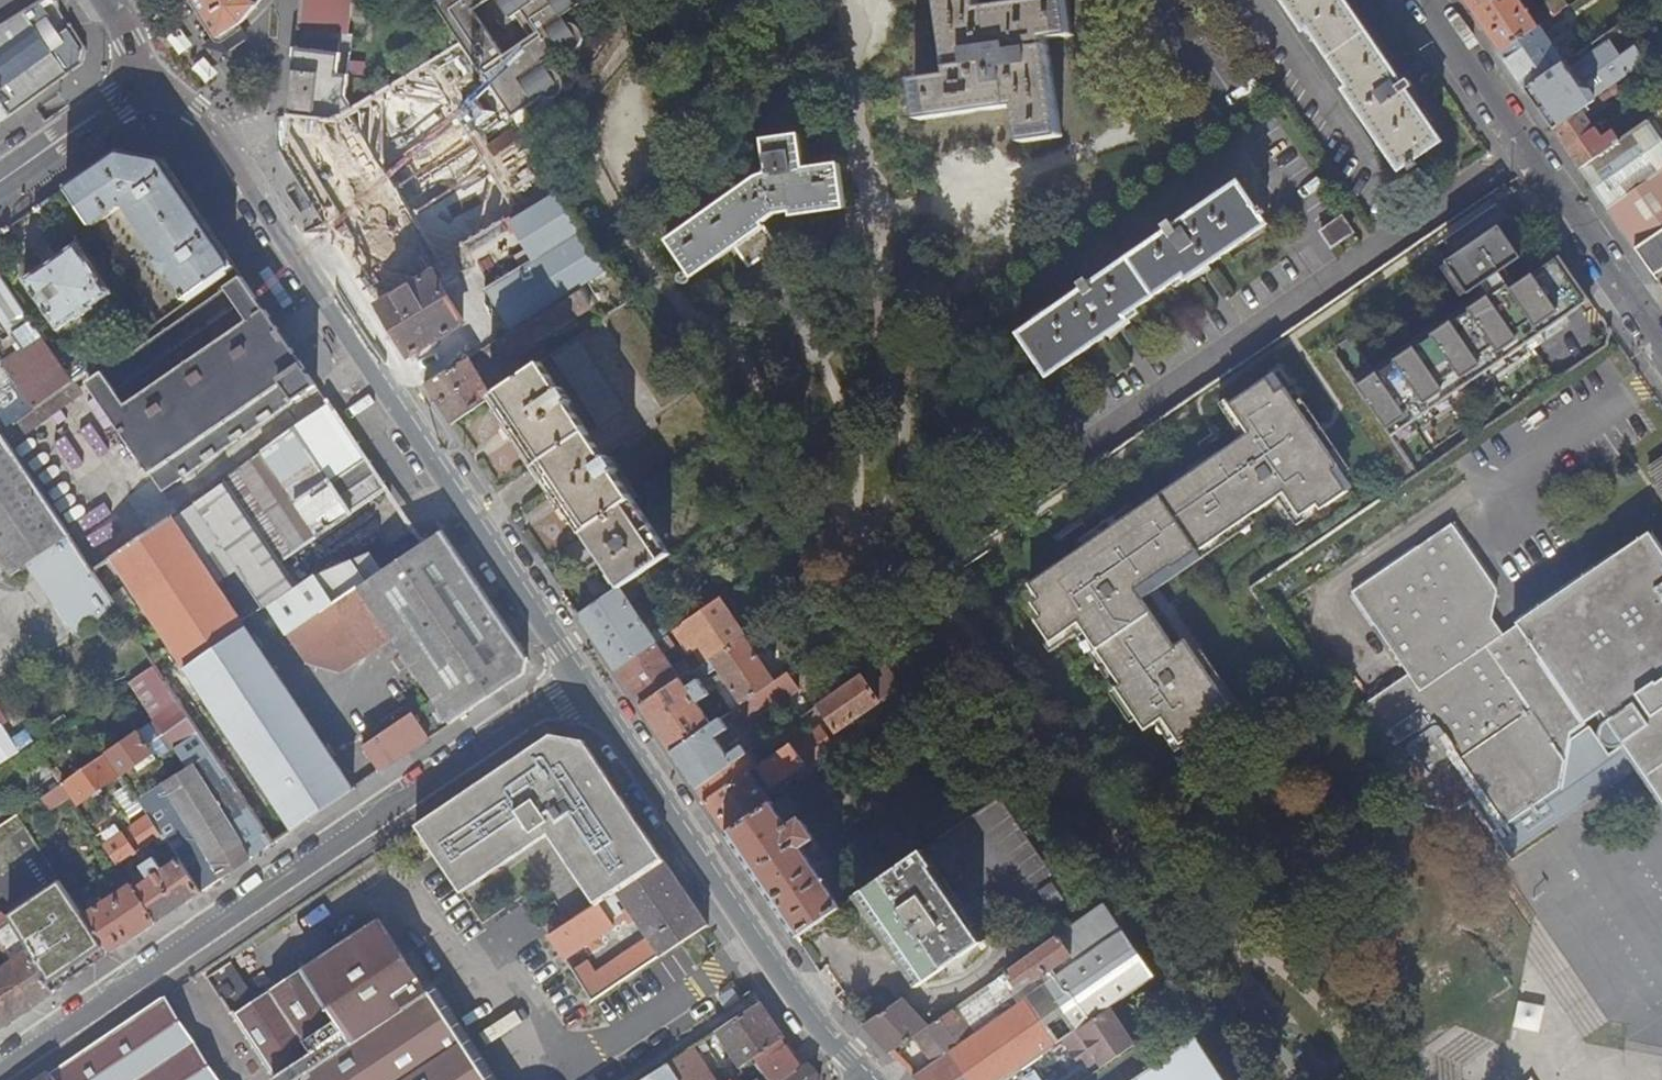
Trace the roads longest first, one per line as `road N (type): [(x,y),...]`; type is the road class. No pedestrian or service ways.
road 1 (secondary): [(580,677),(230,151),(197,109),(152,79)]
road 2 (residential): [(580,677),(0,1069)]
road 3 (secondary): [(866,1079),(799,1003),(580,677)]
road 4 (residential): [(1661,348),(1425,0)]
road 5 (tertiary): [(152,79),(0,182)]

